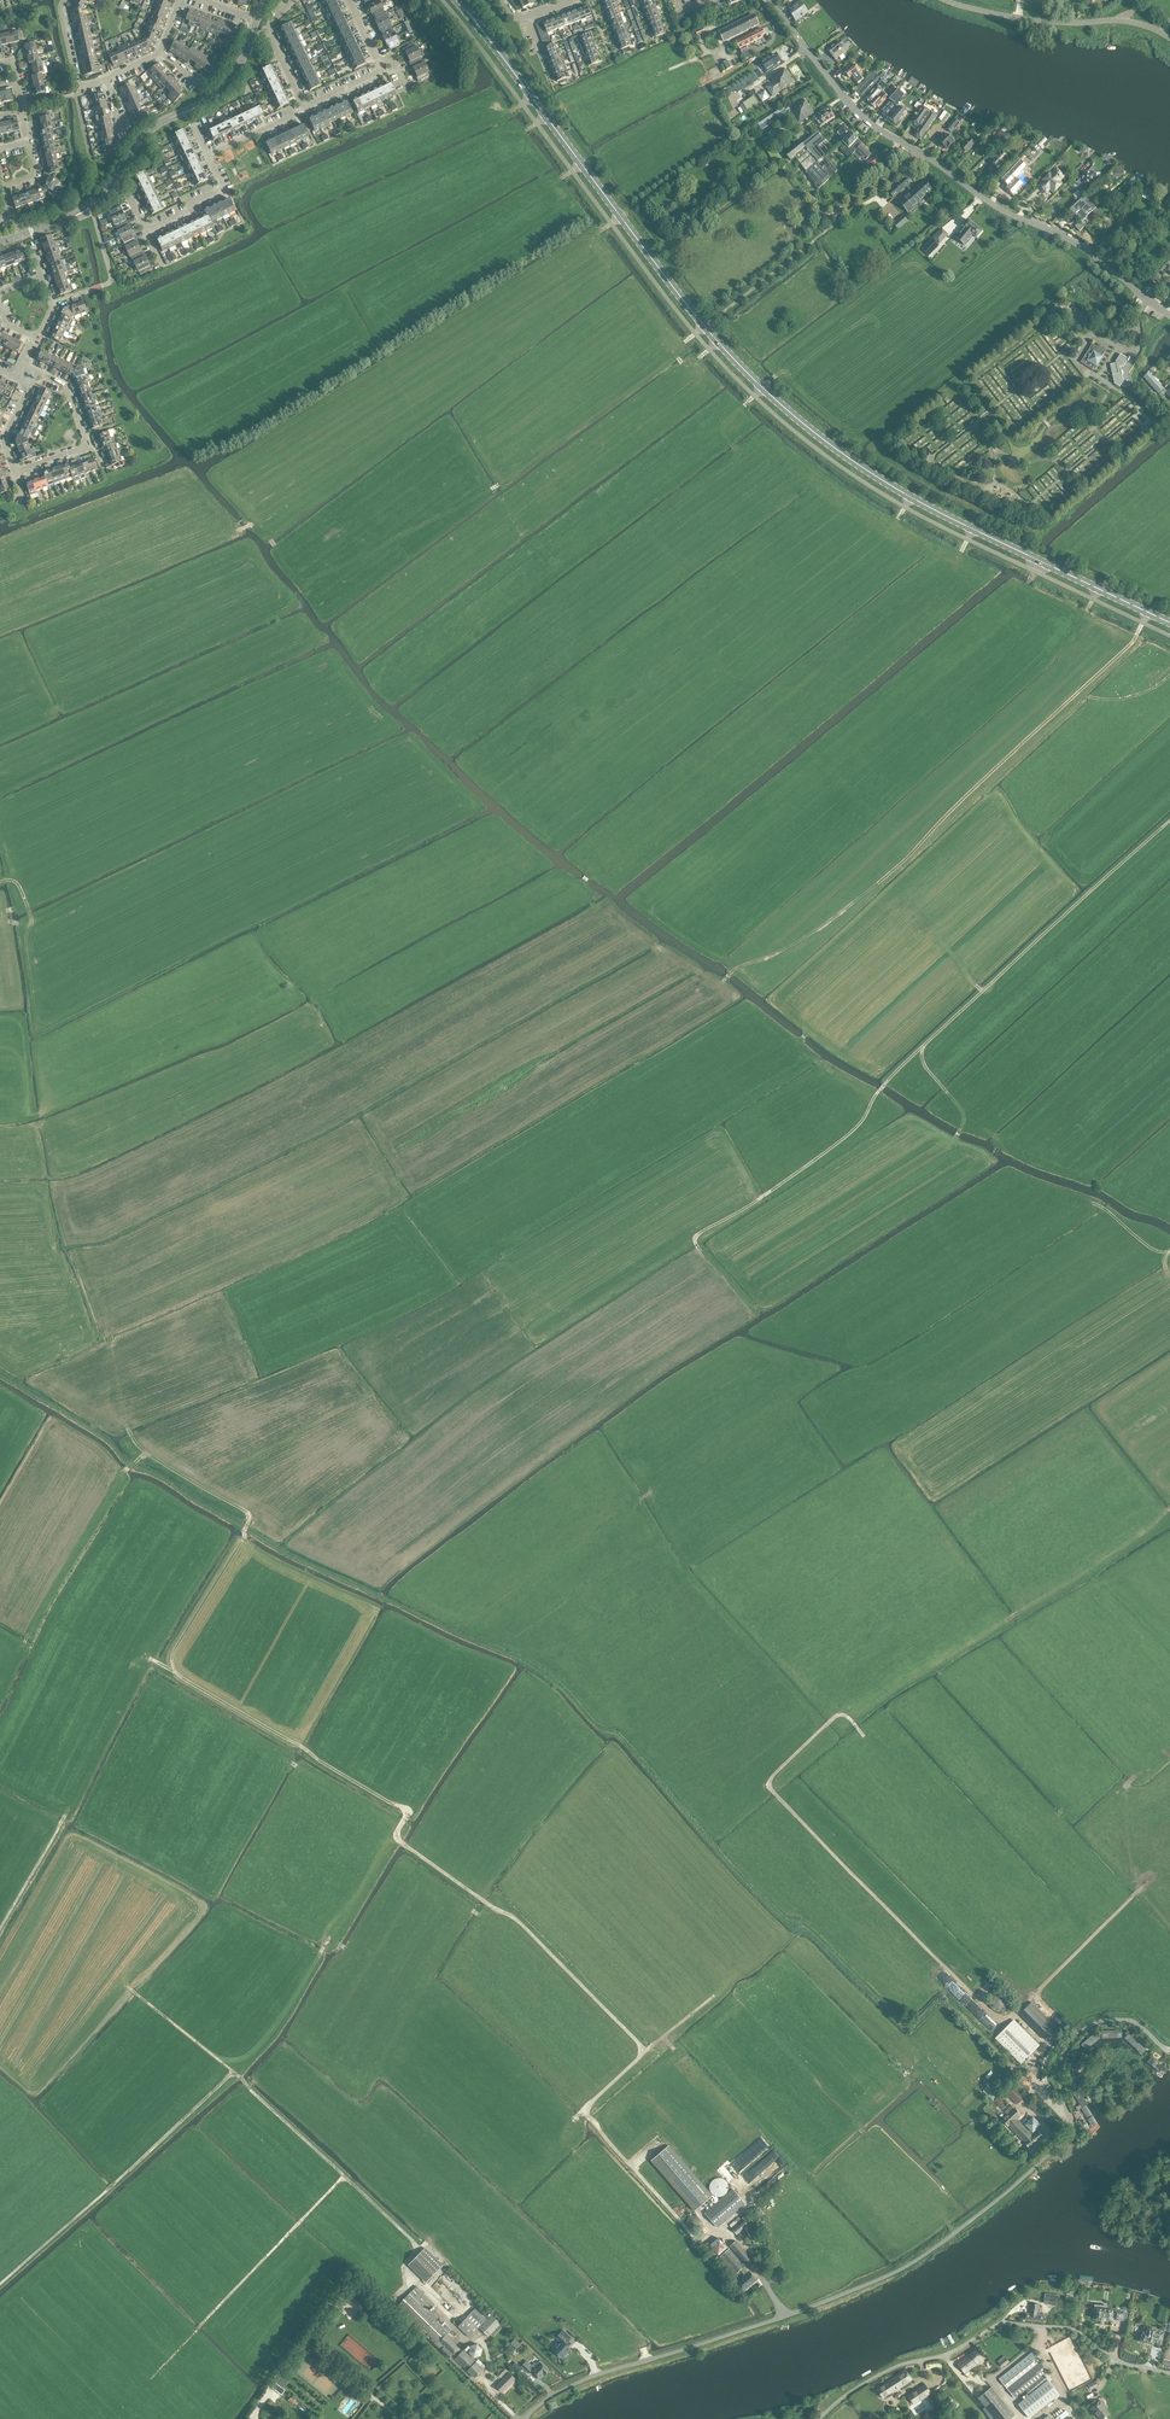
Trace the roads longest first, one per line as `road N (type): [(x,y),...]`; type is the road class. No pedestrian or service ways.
road 1 (track): [(1071,2124),(945,2000),(912,2025),(902,2023),(808,1929),(783,1918),(621,1739),(547,1677),(280,1551),(131,1466),(96,1433),(0,1373)]
road 2 (track): [(147,1454),(253,1518),(174,1653),(183,1679),(407,1809),(398,1836),(406,1846),(513,1914),(643,2052),(715,1995)]
road 3 (primary): [(1169,623),(911,497),(784,407),(704,327),(458,0)]
road 4 (track): [(668,814),(582,883),(597,912),(130,1164),(71,1239),(55,1244),(59,1277),(89,1264)]
road 5 (unclassified): [(524,2418),(581,2381),(803,2310),(928,2252),(1067,2136),(1061,2068),(1072,2043),(1091,2025),(1131,2021),(1169,2050)]
road 6 (track): [(732,972),(854,903),(1072,698),(1132,697),(1169,677)]
road 7 (residential): [(1169,315),(1087,251),(995,206),(871,124),(770,0)]
road 8 (track): [(987,2042),(1003,2025),(771,1789),(771,1779),(834,1719),(849,1718),(865,1737)]
road 9 (track): [(518,2418),(487,2385),(487,2348),(479,2337),(461,2337),(403,2268),(418,2246),(248,2086)]
road 10 (track): [(376,1191),(639,1045),(725,980)]
road 11 (track): [(885,1085),(1169,821)]
road 12 (unclassified): [(819,2418),(862,2384),(947,2354),(999,2324),(1071,2329),(1124,2363),(1169,2373)]
road 13 (track): [(643,2052),(588,2114),(697,2241),(716,2232),(740,2240),(784,2317)]
road 14 (track): [(0,2284),(233,2072),(248,2086),(254,2081)]
road 15 (track): [(344,2176),(145,2383)]
road 16 (track): [(126,1985),(233,2072),(321,1954)]
road 17 (track): [(0,1928),(125,1692)]
road 18 (track): [(697,1244),(700,1234),(860,1127),(880,1090)]
road 19 (track): [(963,1128),(991,1133),(1004,1148),(1100,1182),(1169,1221)]
road 20 (unclassified): [(1169,39),(1127,22),(1048,22),(946,0)]
road 21 (tertiary): [(112,184),(138,140),(231,80),(256,21)]
road 22 (track): [(897,2080),(859,2121),(955,2232)]
road 23 (track): [(1003,2025),(1139,1890)]
road 24 (track): [(186,1292),(110,1332),(128,1428)]
road 25 (track): [(59,1277),(61,1358),(128,1428)]
road 26 (track): [(597,912),(609,907),(659,952),(721,984)]
road 27 (track): [(1126,1783),(1083,1826),(1139,1890)]
road 28 (track): [(398,1836),(321,1954)]
road 29 (residential): [(305,108),(269,33),(292,0)]
road 30 (residential): [(212,154),(221,188),(144,231)]

